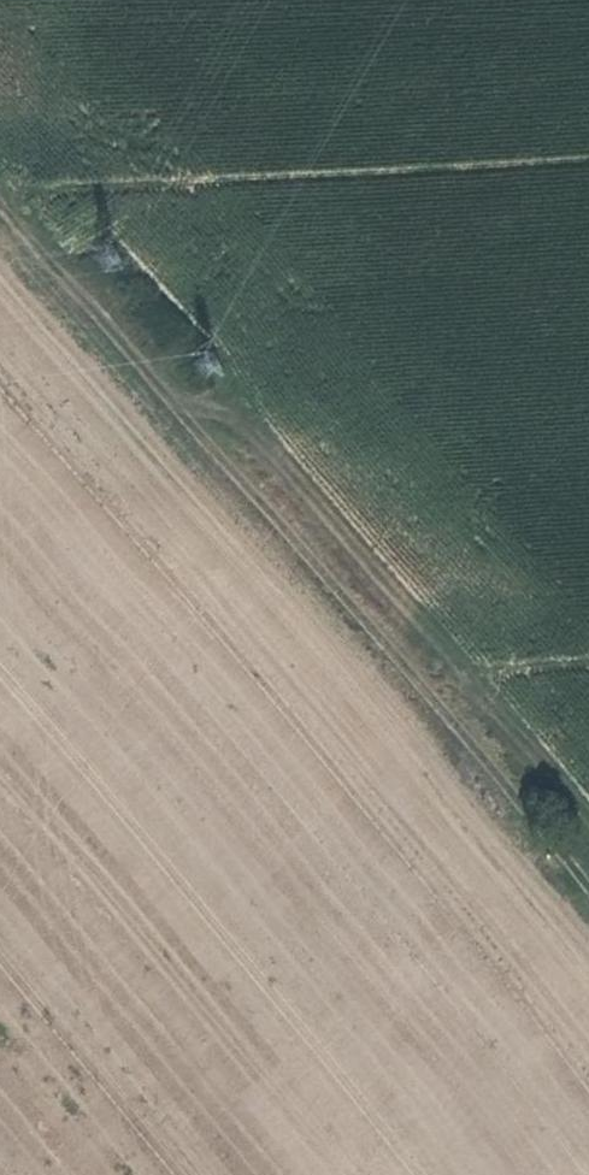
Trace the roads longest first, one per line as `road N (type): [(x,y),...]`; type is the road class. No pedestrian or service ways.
road 1 (track): [(0,197),(588,889)]
road 2 (track): [(588,818),(254,434),(228,417),(183,410)]

